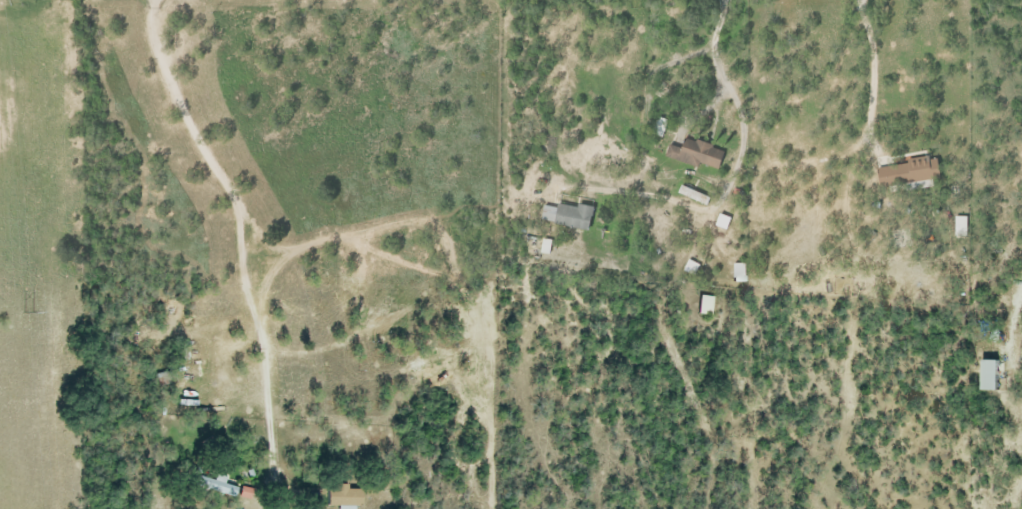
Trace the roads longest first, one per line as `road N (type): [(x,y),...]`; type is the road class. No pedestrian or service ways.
road 1 (residential): [(391,0),(392,508)]
road 2 (residential): [(150,0),(160,52),(191,130),(235,202),(257,301)]

